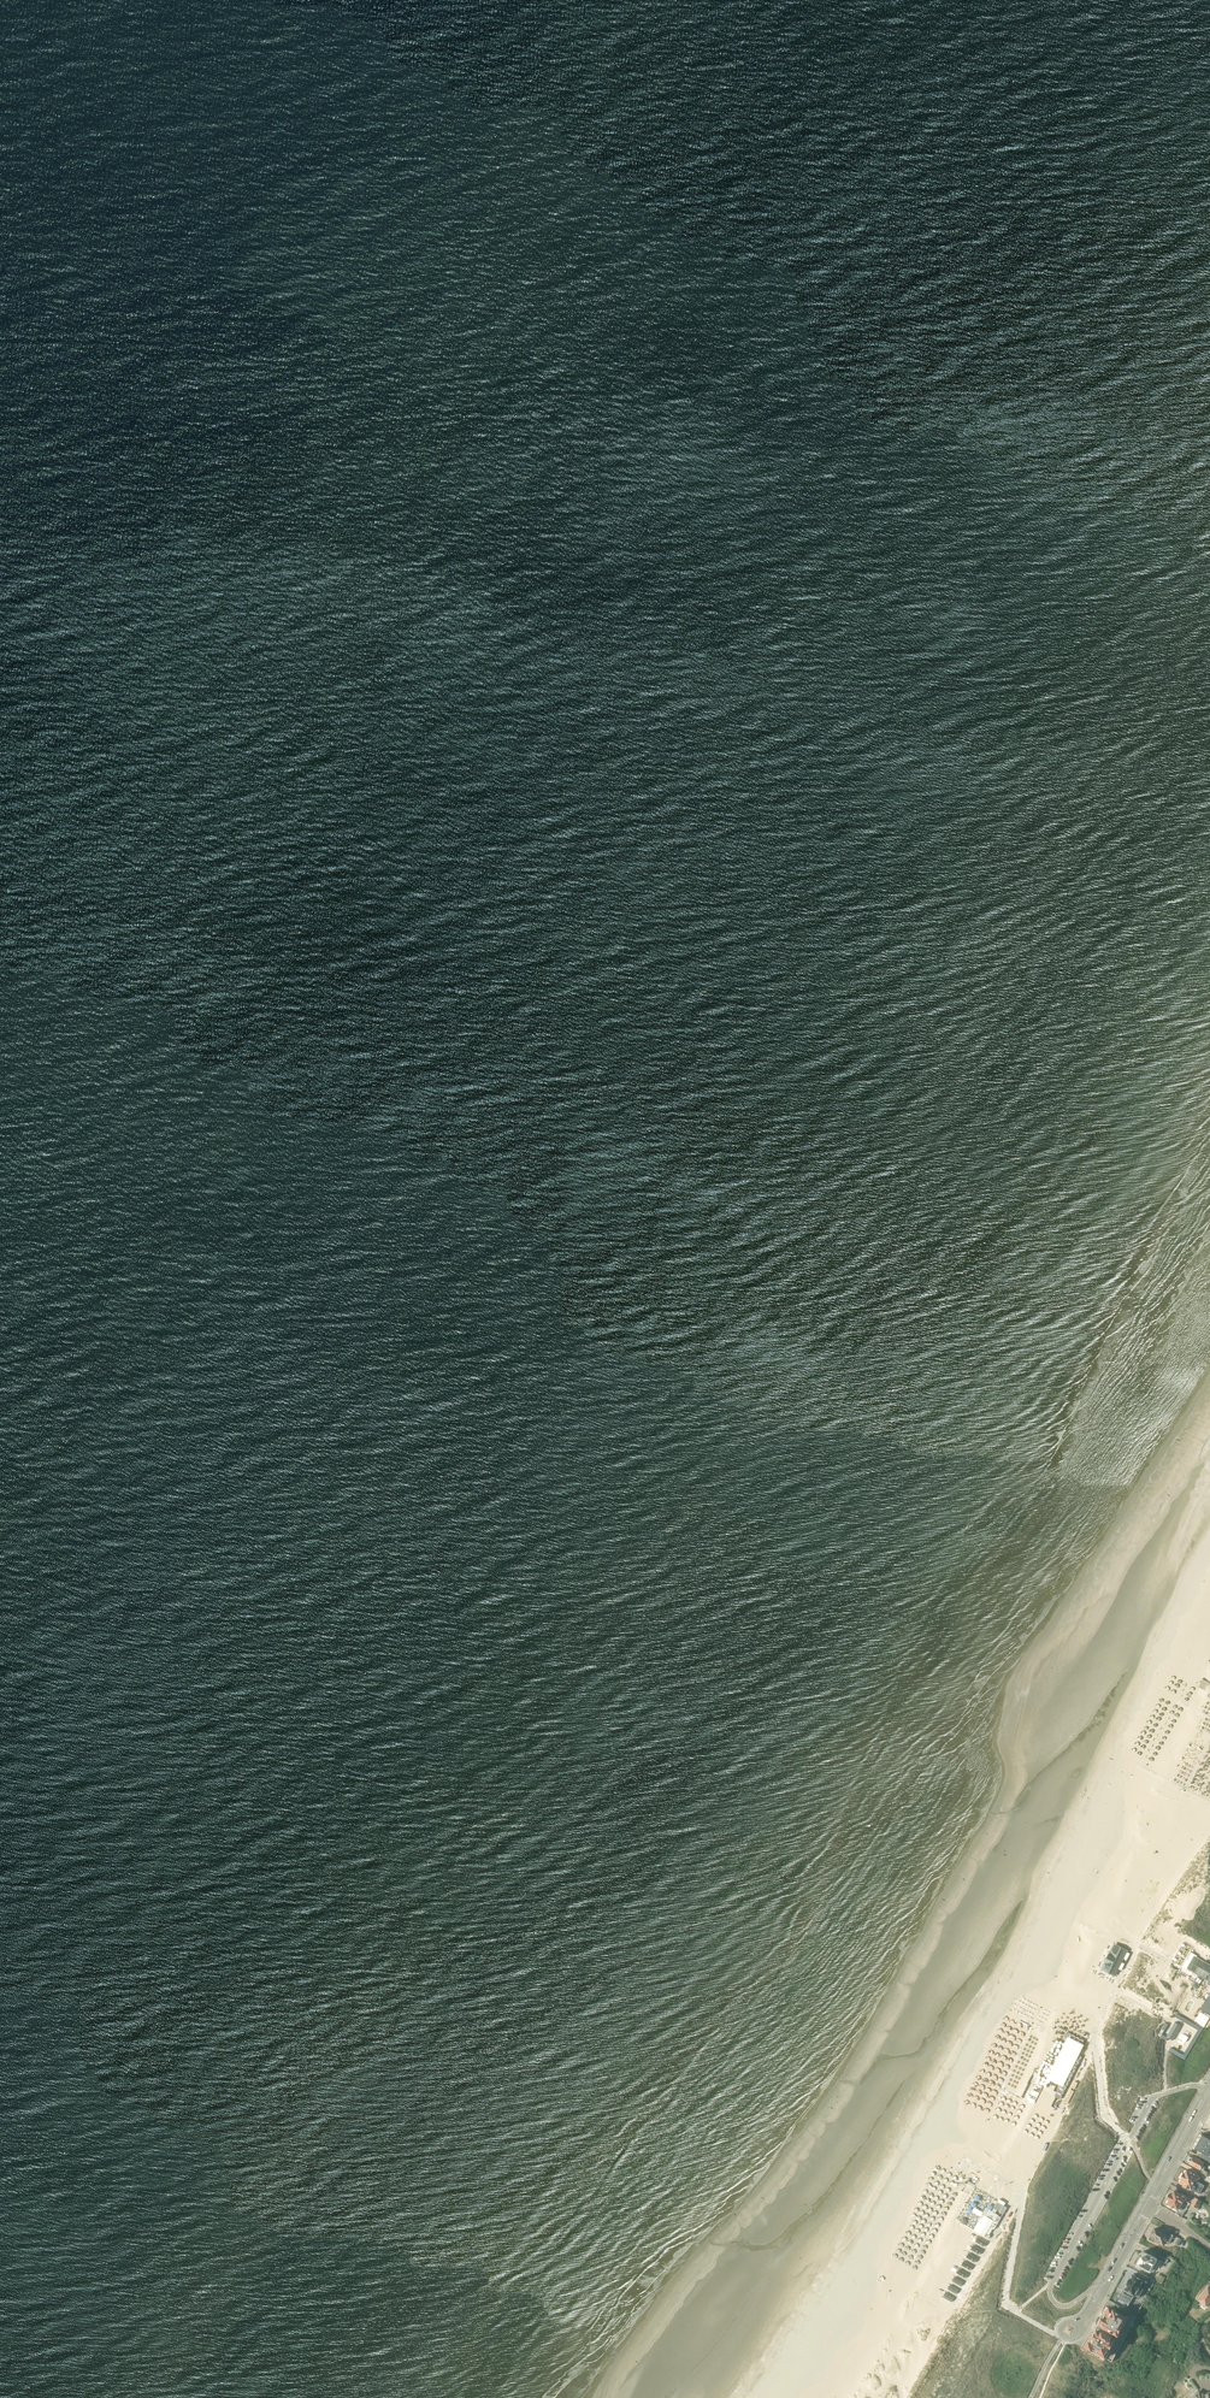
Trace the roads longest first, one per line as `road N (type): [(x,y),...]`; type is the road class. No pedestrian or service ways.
road 1 (residential): [(1077,2326),(1090,2318),(1149,2206)]
road 2 (residential): [(1149,2206),(1209,2096)]

